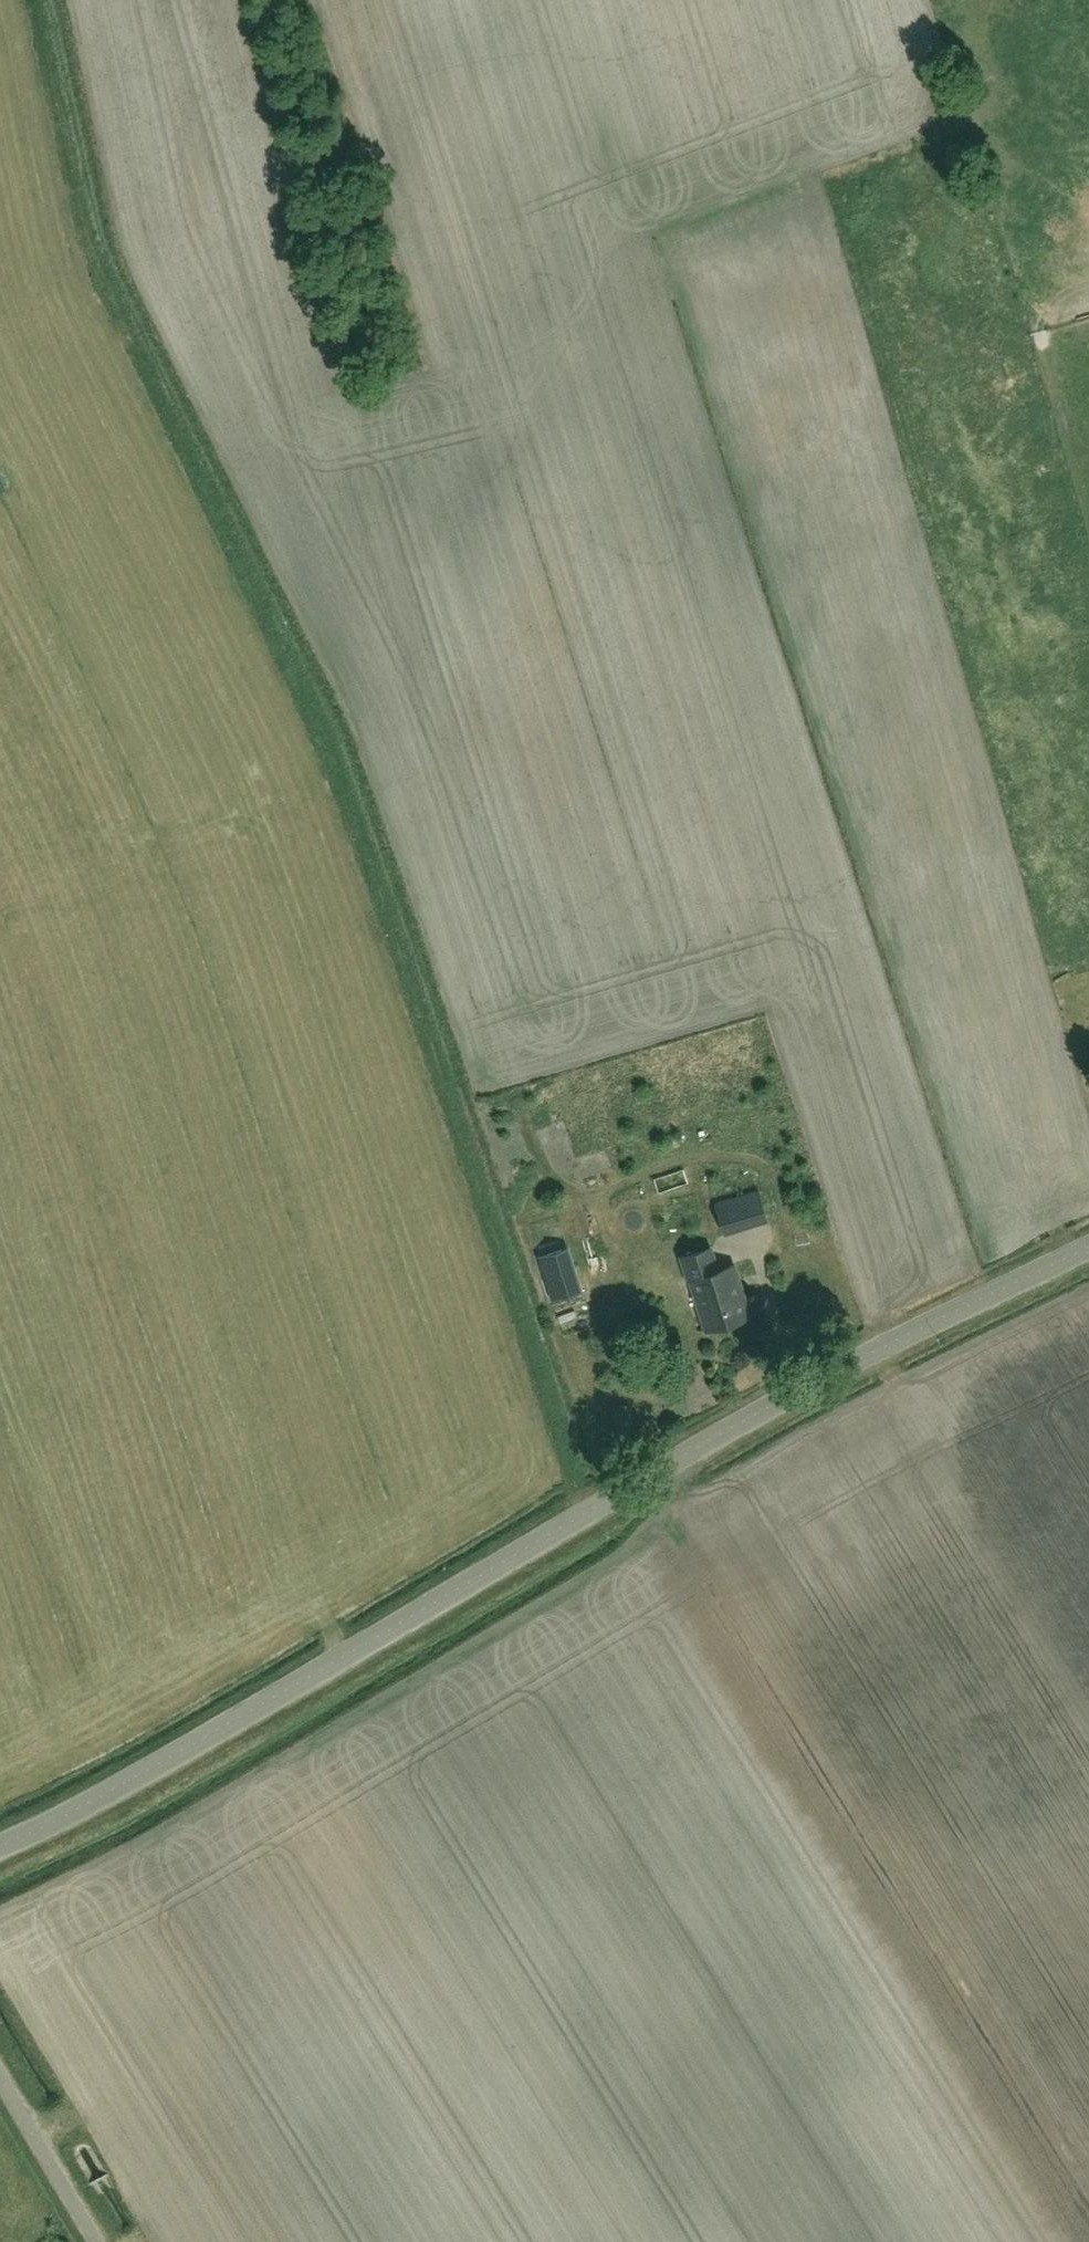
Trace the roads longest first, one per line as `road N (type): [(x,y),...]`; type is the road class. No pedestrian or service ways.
road 1 (tertiary): [(0,1846),(801,1389),(1088,1247)]
road 2 (unclassified): [(97,2241),(0,2077)]

